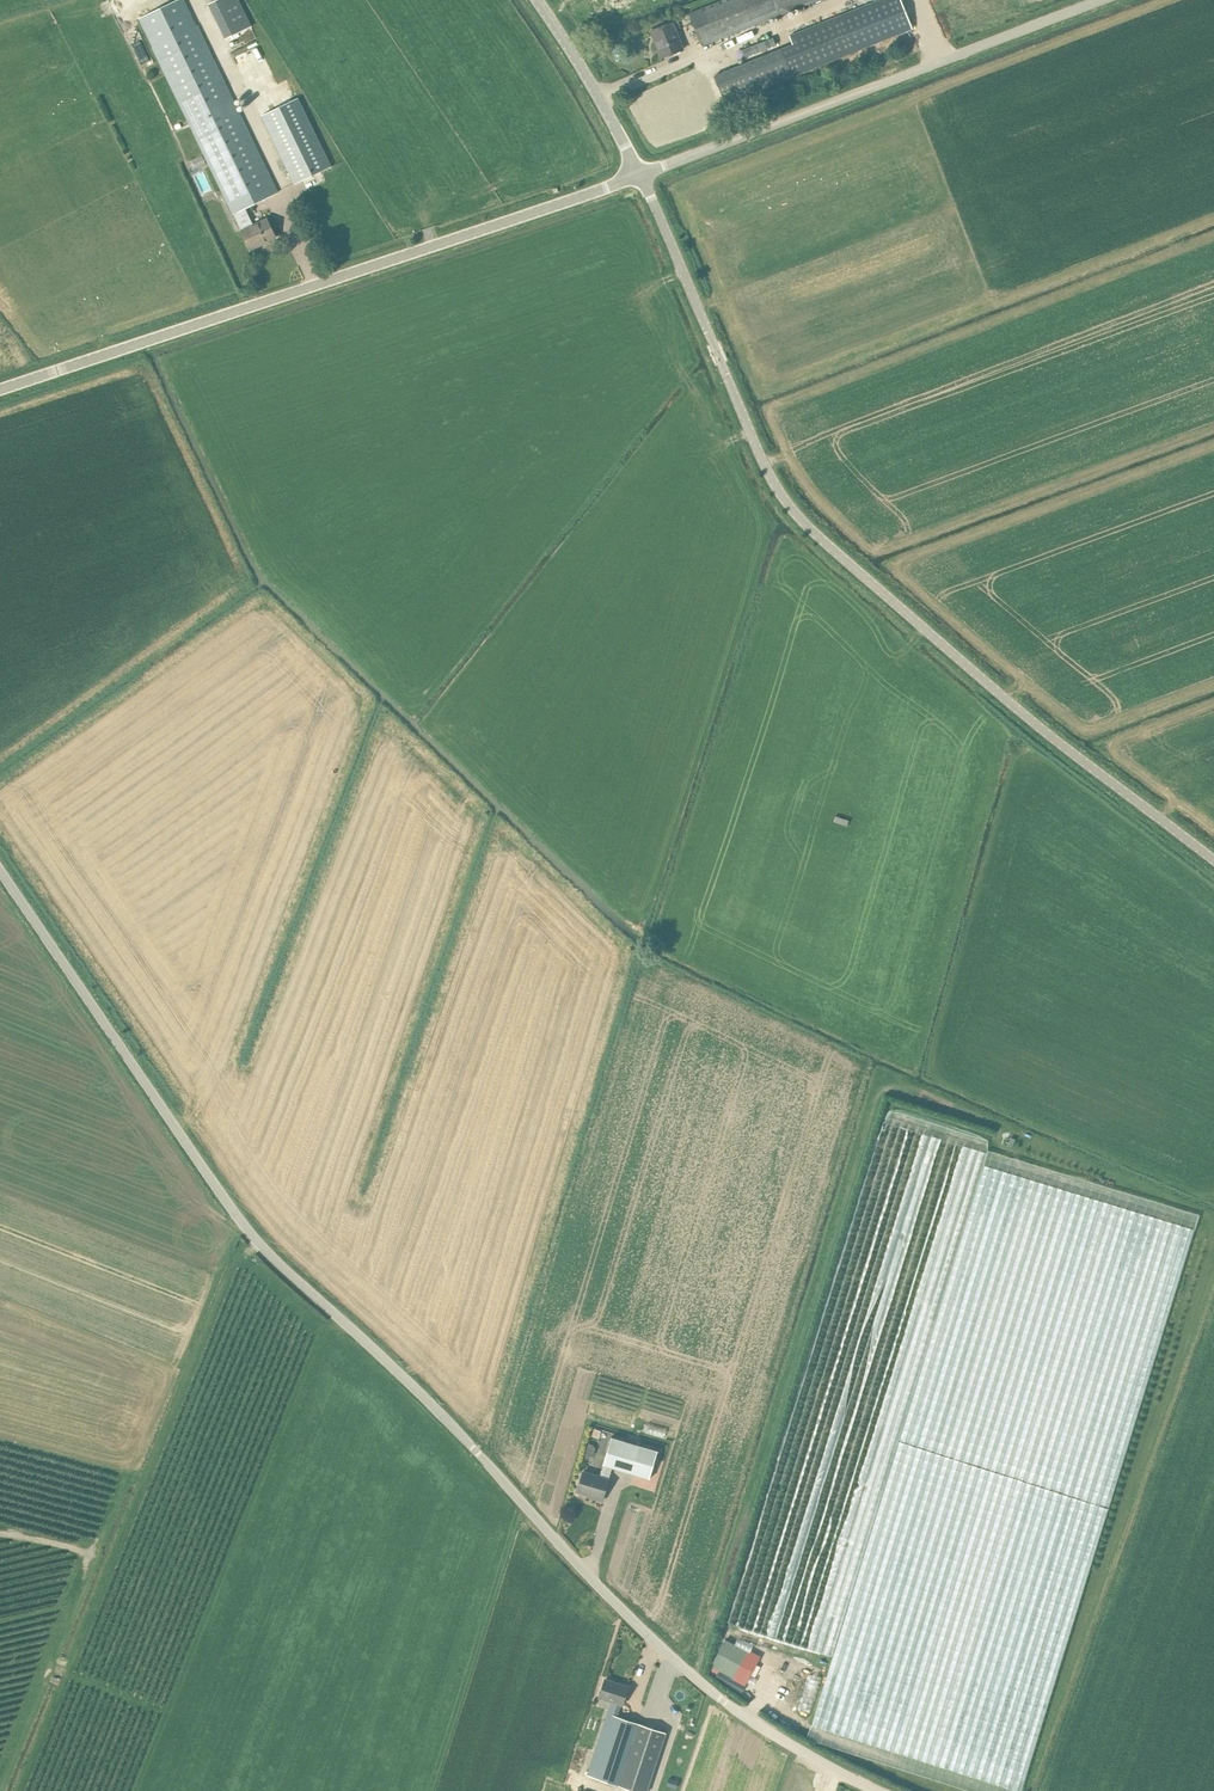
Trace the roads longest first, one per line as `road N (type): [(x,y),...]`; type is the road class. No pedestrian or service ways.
road 1 (unclassified): [(878,1790),(765,1729),(697,1679),(585,1572),(412,1385),(272,1256),(0,872)]
road 2 (unclassified): [(1213,861),(867,583),(810,526),(760,456),(639,175)]
road 3 (unclassified): [(0,390),(639,175)]
road 4 (unclassified): [(639,175),(1100,0)]
road 5 (unclassified): [(639,175),(536,0)]

